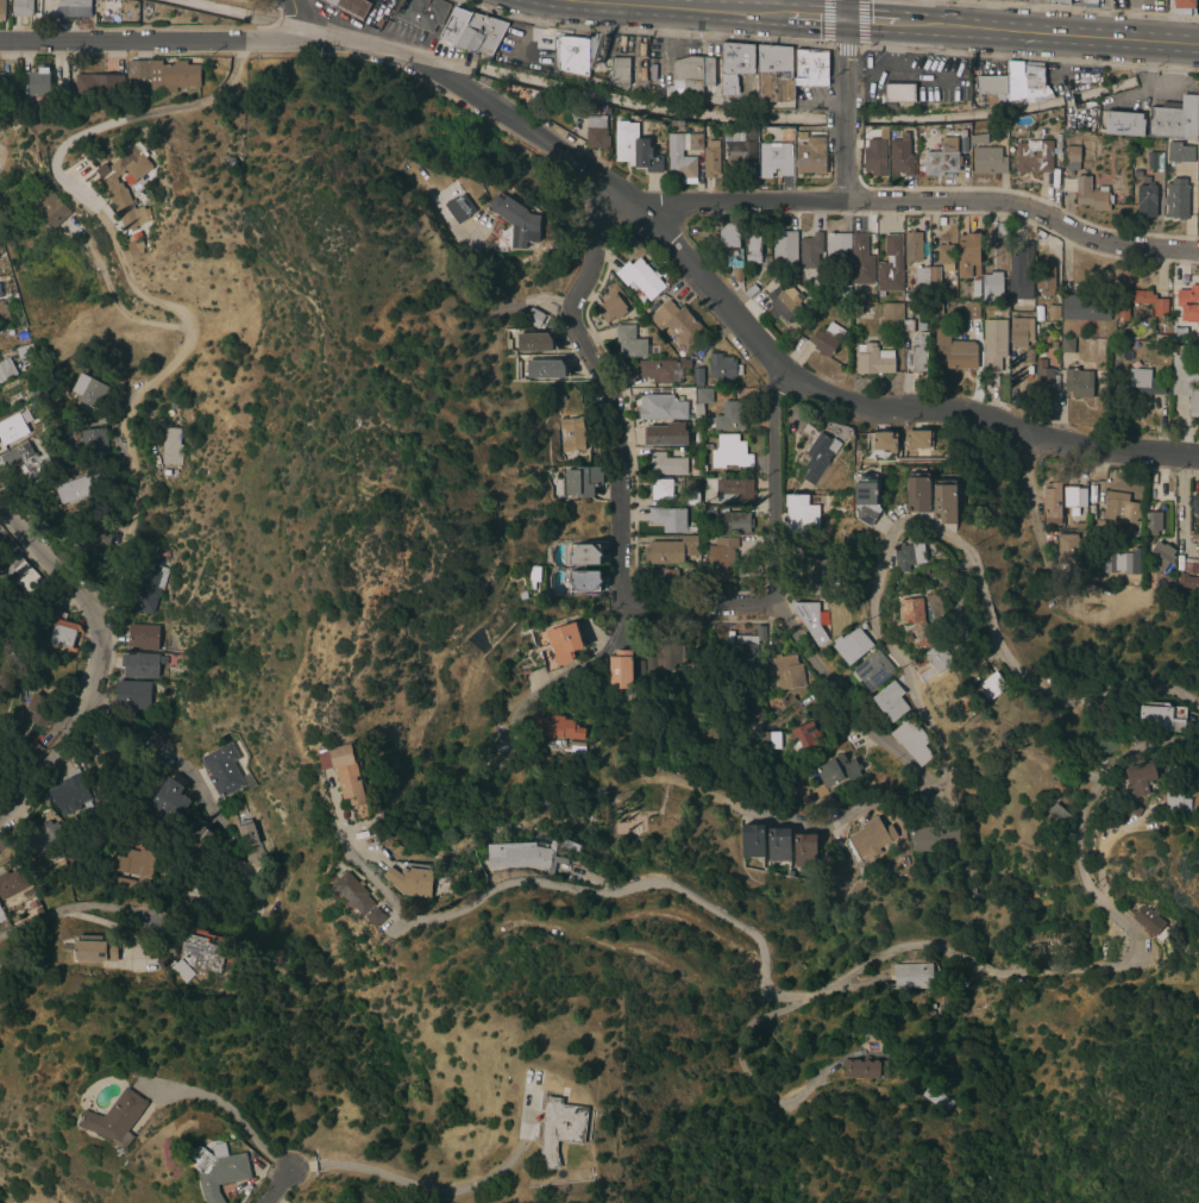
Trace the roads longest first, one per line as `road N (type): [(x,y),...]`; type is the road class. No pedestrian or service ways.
road 1 (residential): [(1198,458),(1066,446),(968,413),(849,407),(785,376),(639,208),(453,81),(397,54),(303,40),(0,41)]
road 2 (residential): [(1198,702),(1136,682),(1071,695),(1037,682),(993,640),(971,550),(914,524),(889,540),(880,558),(874,632),(902,663),(946,765),(940,790),(892,796),(831,819),(755,816),(677,781),(652,778),(601,788),(496,832)]
road 3 (residential): [(1198,744),(1134,750),(1101,772),(1085,802),(1075,841),(1081,873),(1140,945),(1137,960),(1123,966),(986,975),(915,945),(856,967),(831,988),(776,995),(765,985),(759,940),(668,884),(600,895),(514,883),(404,919)]
road 4 (residential): [(786,612),(646,612),(617,595),(616,421),(569,318),(594,258),(594,221),(603,212),(639,208)]
road 5 (residential): [(1198,251),(1110,244),(1009,203),(639,208)]
road 6 (residential): [(95,627),(130,521),(127,416),(188,337),(182,315),(132,287),(96,211)]
road 7 (residential): [(927,796),(787,622),(785,376)]
road 8 (primary): [(921,24),(1198,44)]
road 9 (residential): [(0,820),(44,779),(83,701),(95,627)]
road 10 (residential): [(842,201),(840,0)]
road 11 (primary): [(580,0),(772,13)]
road 12 (residential): [(174,923),(102,908),(68,910),(0,939)]
road 13 (residential): [(83,701),(159,750),(216,819)]
road 14 (residential): [(96,211),(59,177),(57,159),(65,145),(131,117)]
road 15 (residential): [(95,627),(70,583),(0,507)]
road 16 (residential): [(131,117),(218,94),(233,70),(237,40)]

